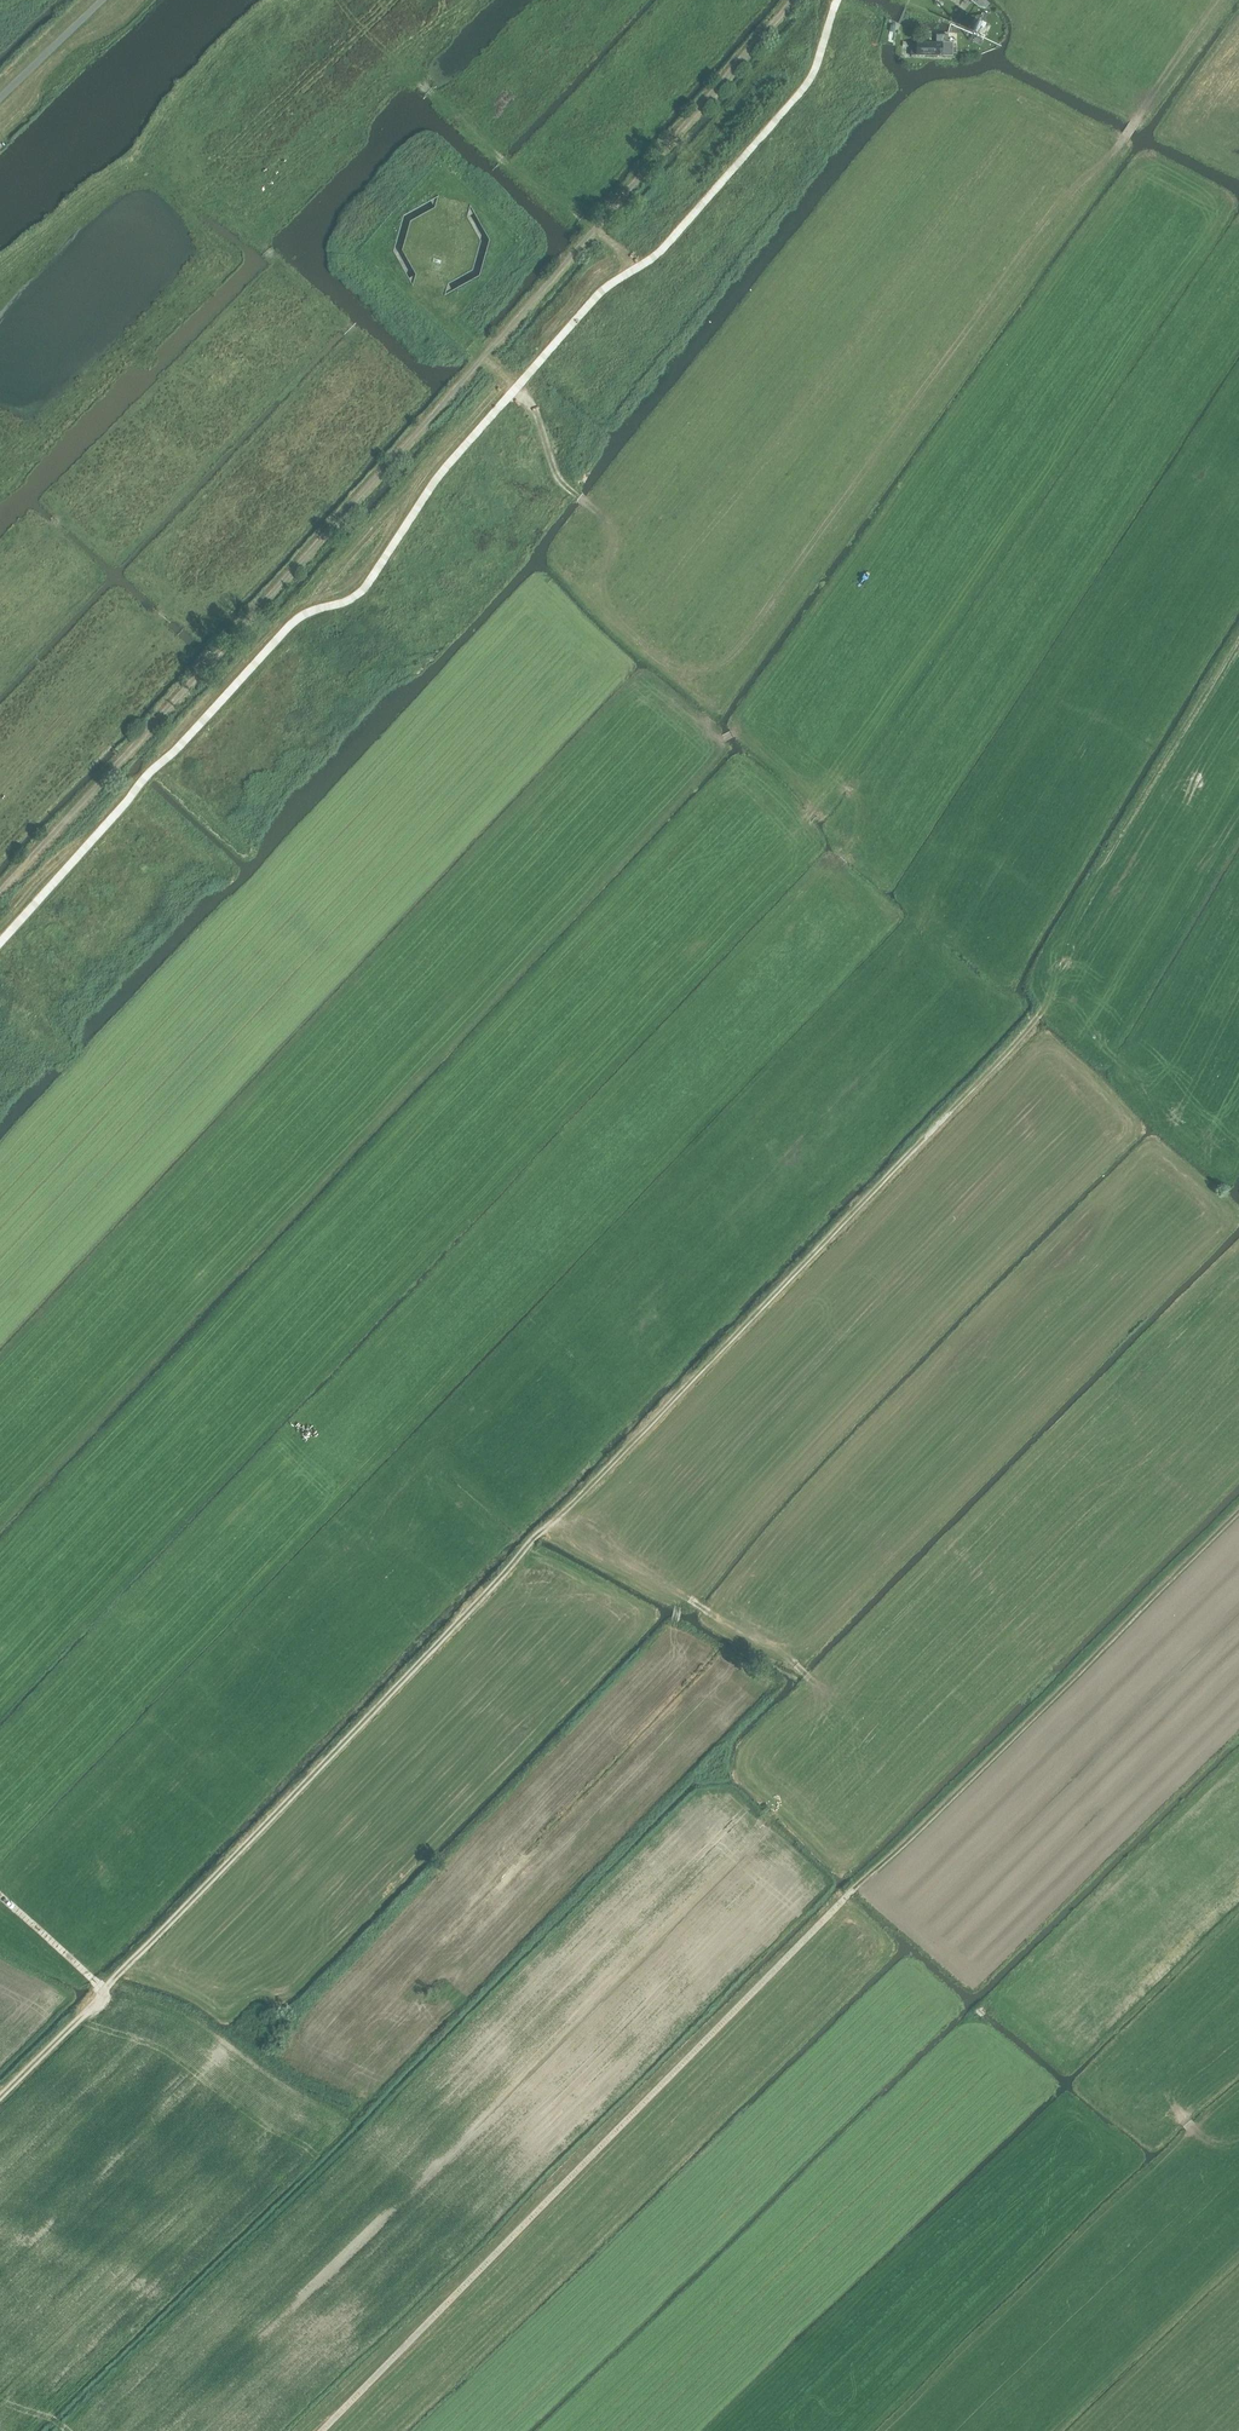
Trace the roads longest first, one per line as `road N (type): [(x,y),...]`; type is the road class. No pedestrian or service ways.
road 1 (track): [(99,1988),(1033,1027),(1060,979),(1066,937),(1238,645)]
road 2 (track): [(316,2430),(1238,1506)]
road 3 (track): [(0,2098),(99,1988),(0,1894)]
road 4 (track): [(580,498),(558,475),(527,399),(484,357)]

